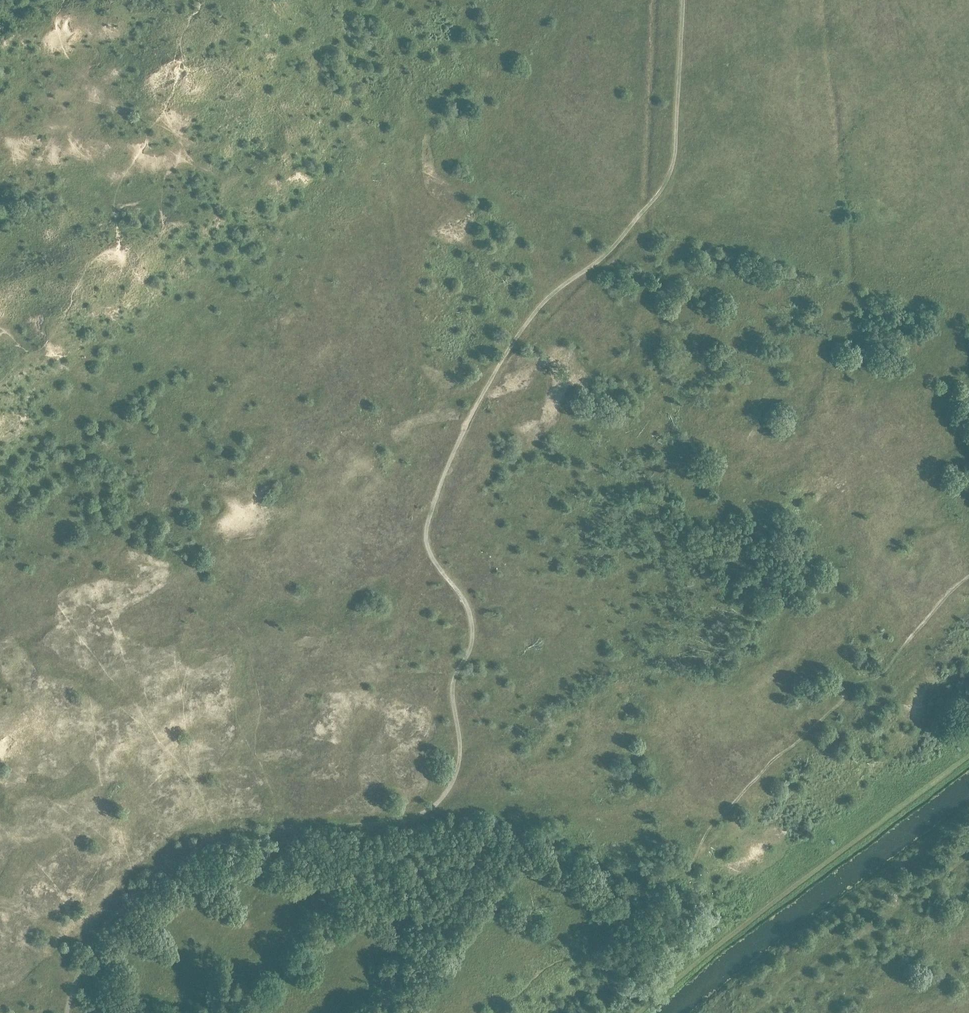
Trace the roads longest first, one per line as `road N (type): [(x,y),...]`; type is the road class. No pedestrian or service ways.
road 1 (track): [(69,1012),(98,933),(182,856),(303,829),(405,821),(448,790),(460,750),(452,678),(472,645),(473,624),(428,550),(426,531),(465,430),(533,314),(619,242),(665,185),(676,150),(683,0)]
road 2 (track): [(638,1012),(968,755)]

